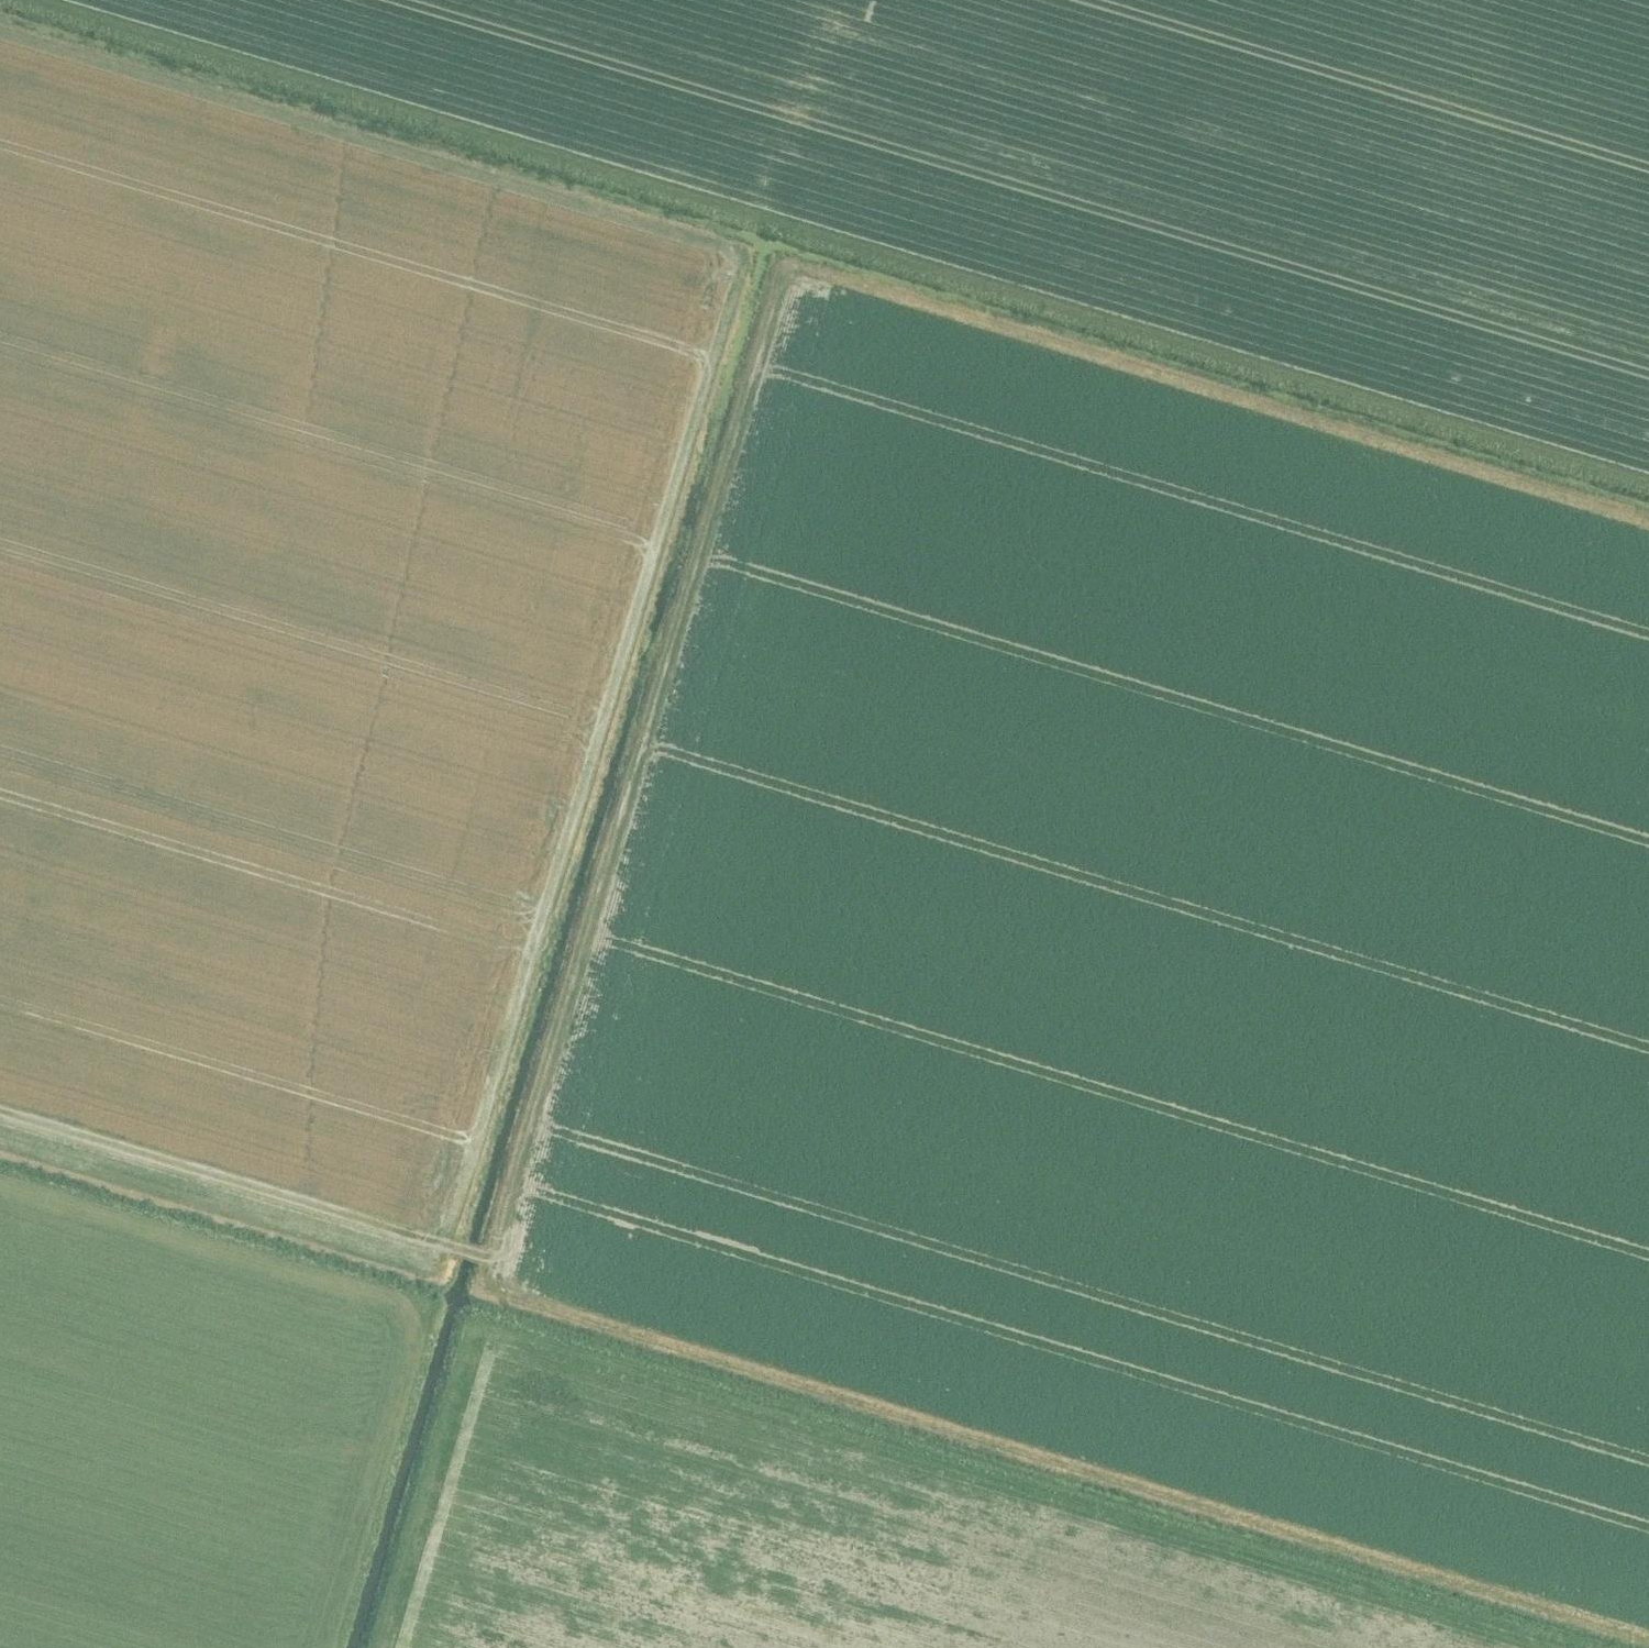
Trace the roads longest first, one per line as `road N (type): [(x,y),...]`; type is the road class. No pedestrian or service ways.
road 1 (track): [(434,1245),(0,1116)]

